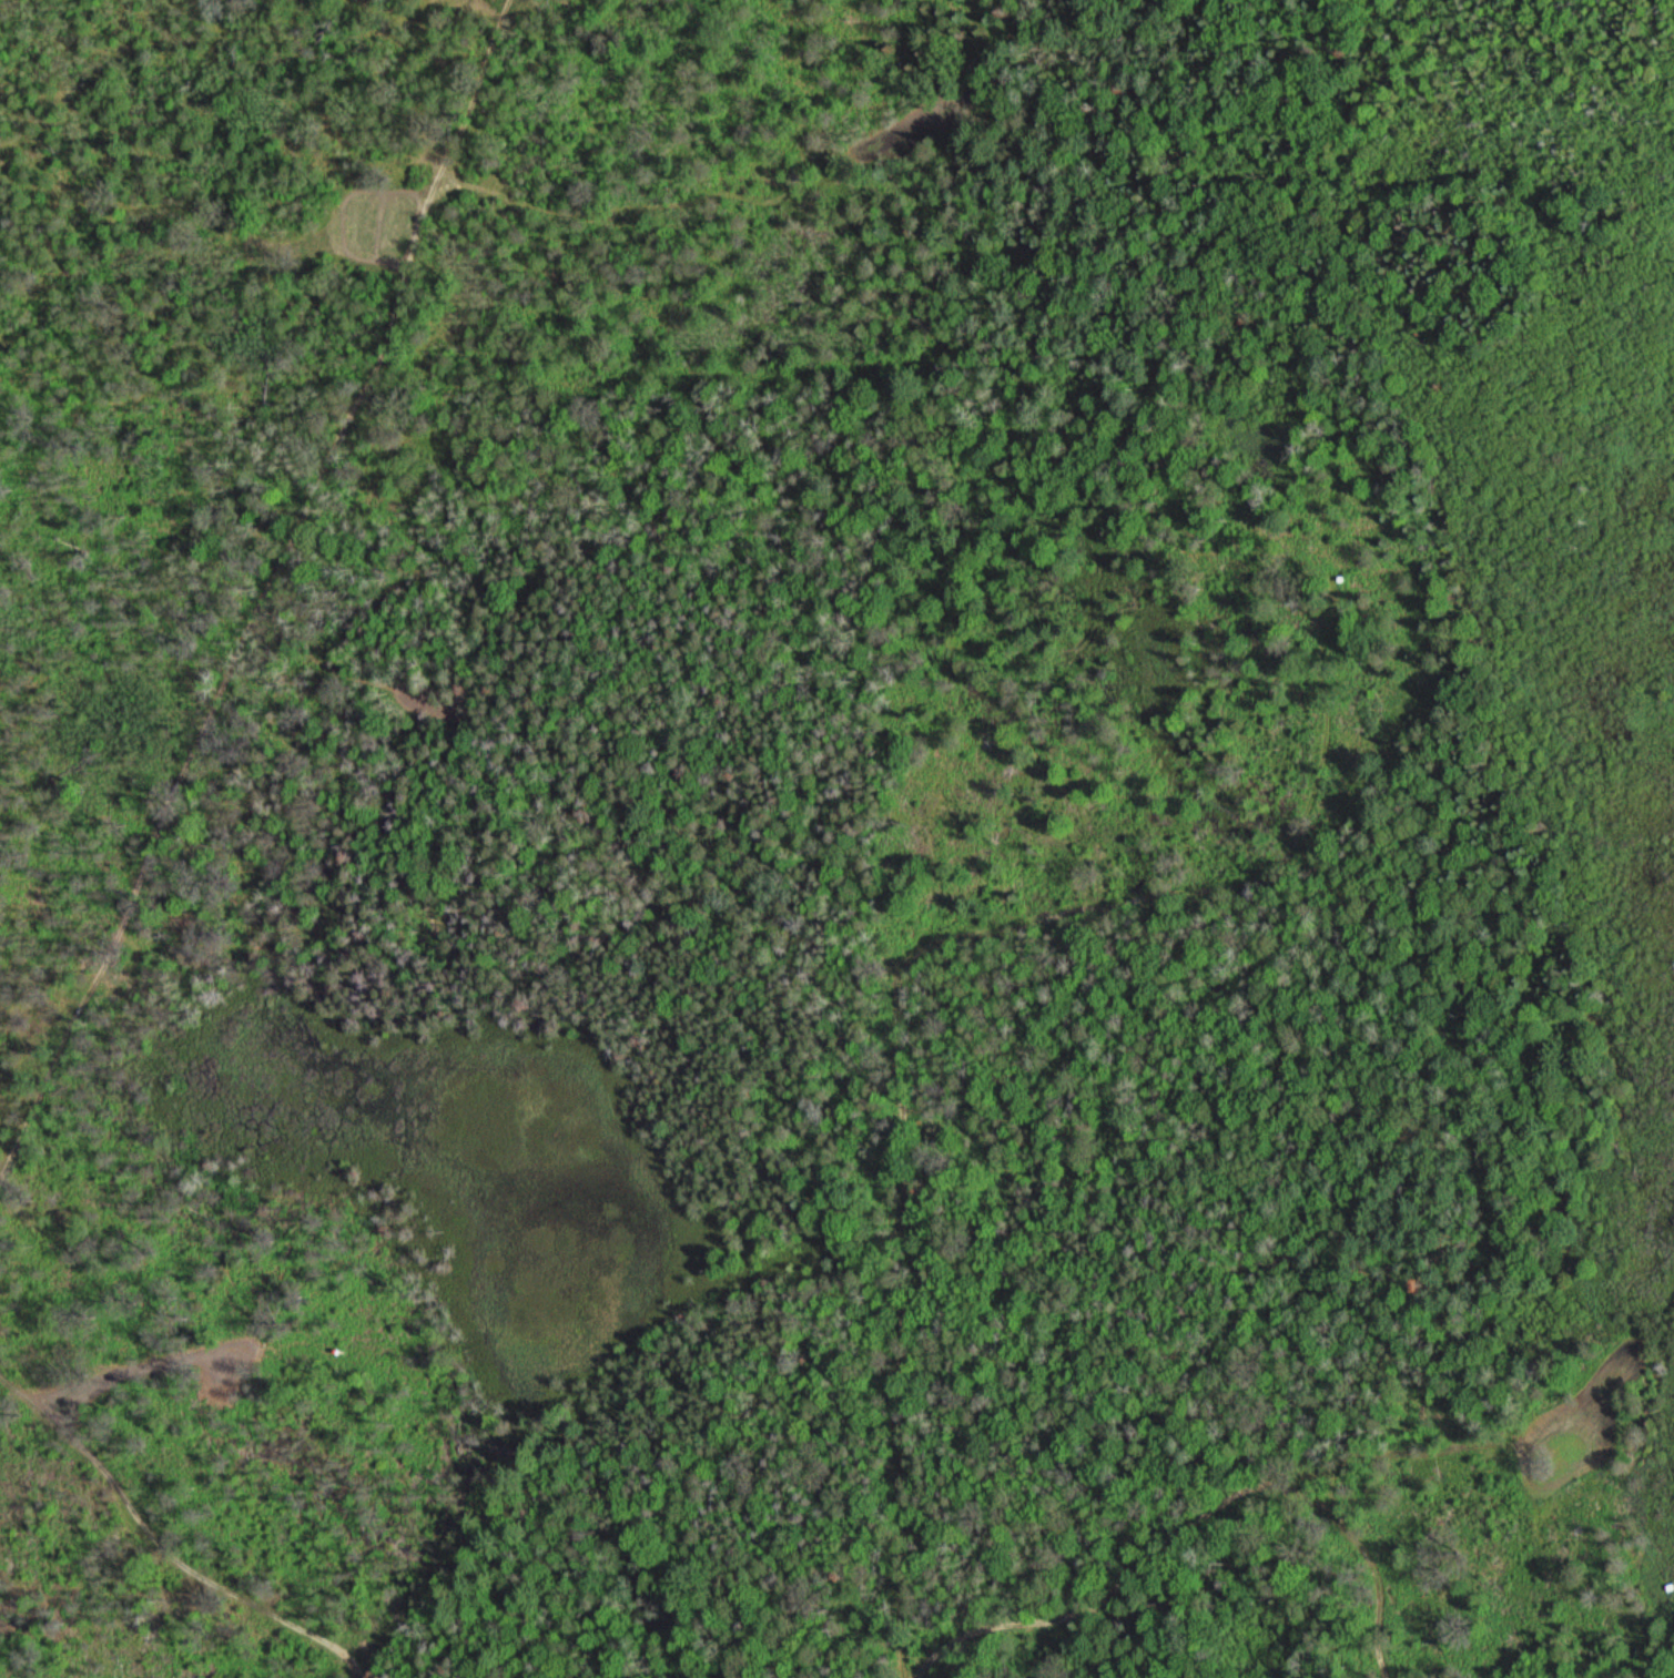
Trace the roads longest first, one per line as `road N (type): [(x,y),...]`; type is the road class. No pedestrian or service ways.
road 1 (track): [(0,1183),(196,743),(377,378),(500,0)]
road 2 (track): [(365,1677),(365,1662),(132,1524),(120,1471),(0,1362)]

